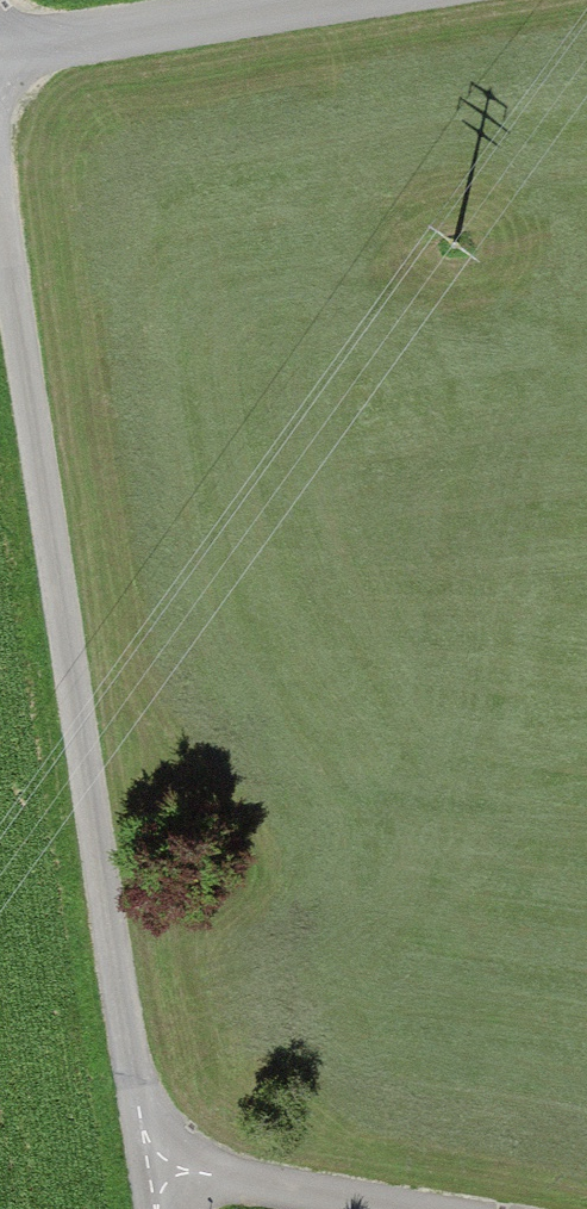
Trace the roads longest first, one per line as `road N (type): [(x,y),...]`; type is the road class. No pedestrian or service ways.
road 1 (residential): [(0,223),(148,1171)]
road 2 (unclassified): [(347,0),(0,56)]
road 3 (residential): [(148,1171),(425,1208)]

